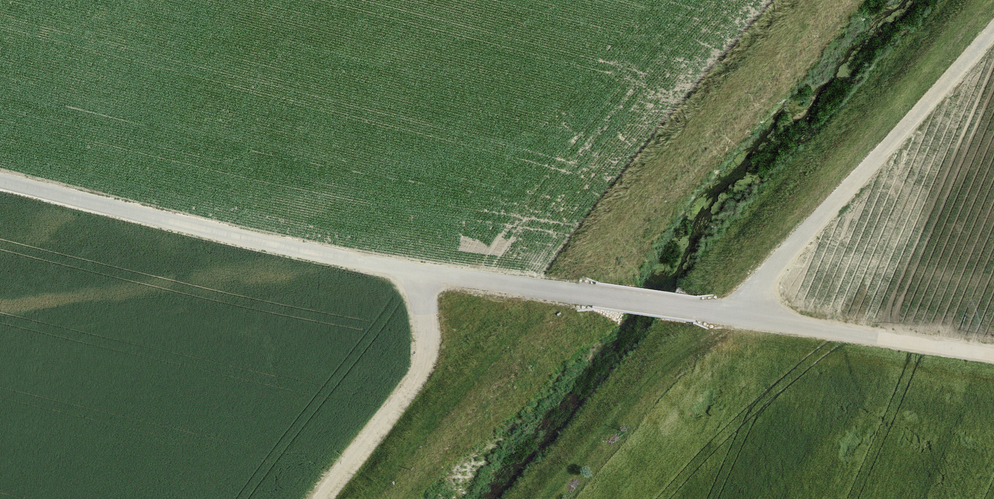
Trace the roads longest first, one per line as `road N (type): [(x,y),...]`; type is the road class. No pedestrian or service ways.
road 1 (track): [(993,355),(419,272),(0,180)]
road 2 (track): [(733,315),(993,27)]
road 3 (track): [(419,272),(422,365),(321,498)]

